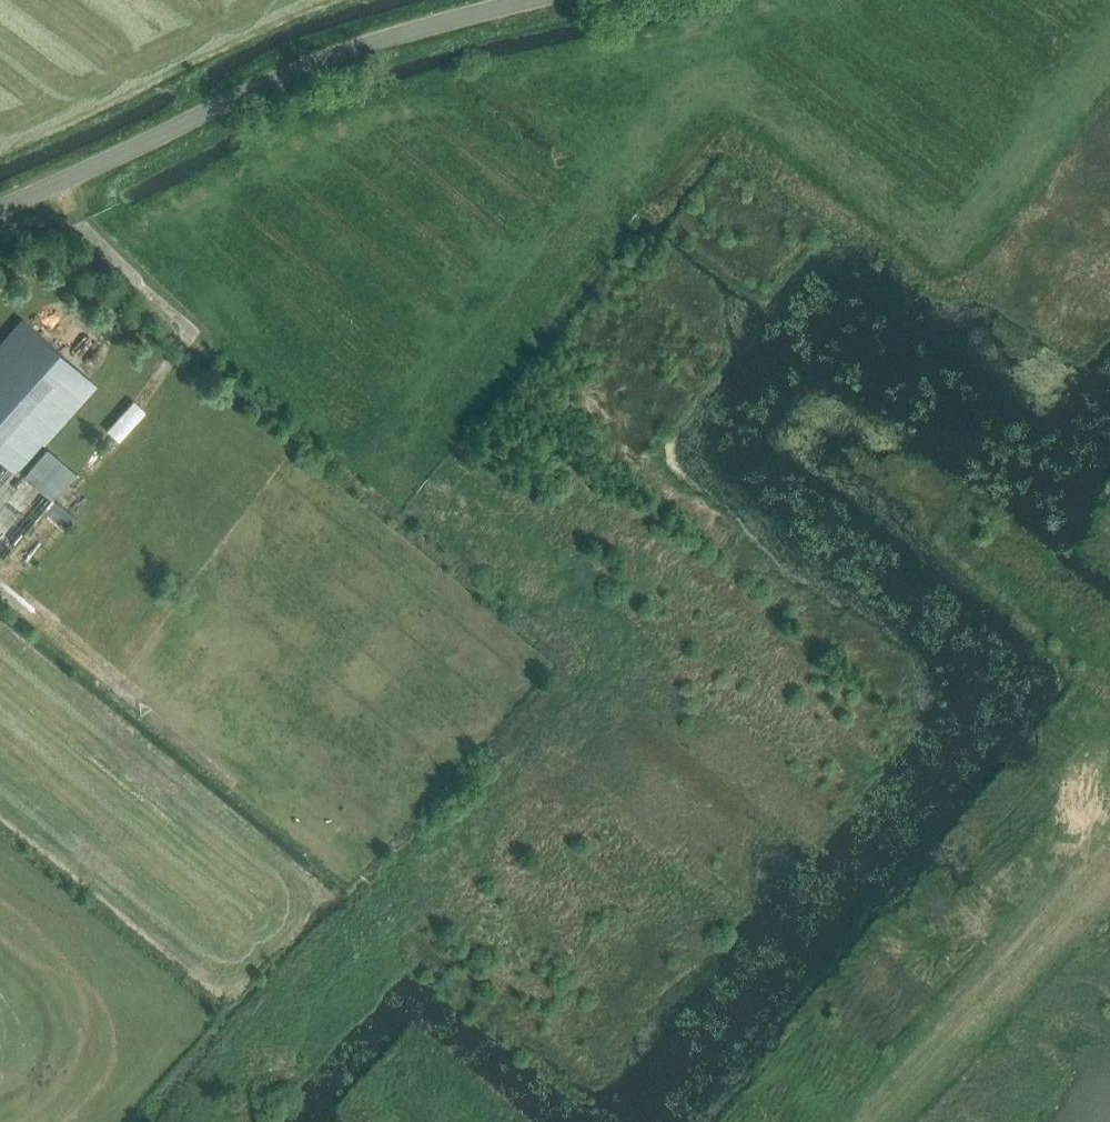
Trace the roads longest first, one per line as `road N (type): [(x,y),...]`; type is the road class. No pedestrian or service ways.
road 1 (unclassified): [(0,210),(296,68),(517,0)]
road 2 (track): [(883,1121),(1109,873)]

